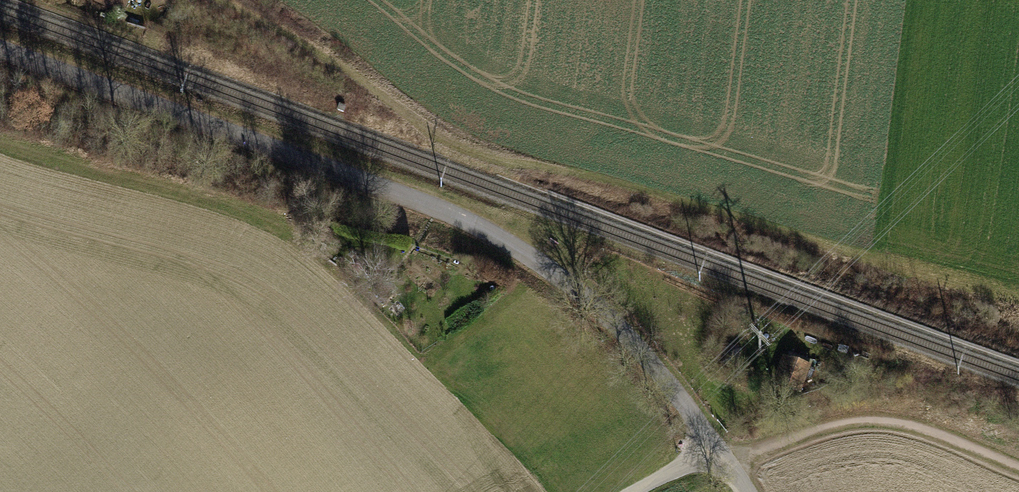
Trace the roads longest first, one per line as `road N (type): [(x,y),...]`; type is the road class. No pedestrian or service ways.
road 1 (unclassified): [(0,49),(449,211),(560,272),(615,315),(744,491)]
road 2 (track): [(203,0),(286,35),(451,143),(1018,302)]
road 3 (track): [(728,466),(833,420),(872,419),(1018,470)]

